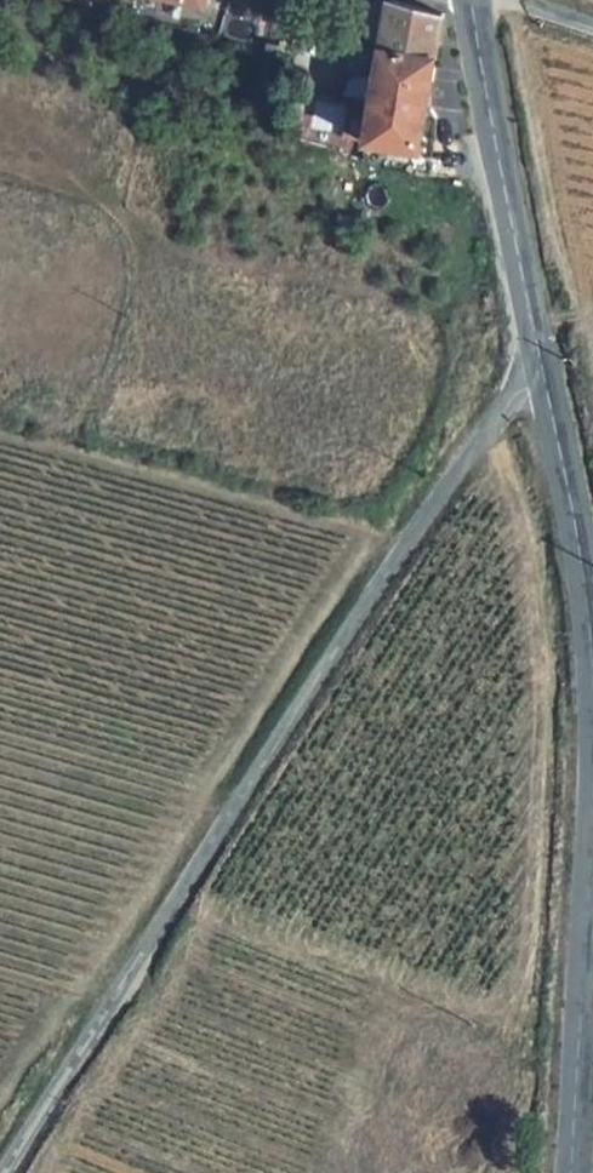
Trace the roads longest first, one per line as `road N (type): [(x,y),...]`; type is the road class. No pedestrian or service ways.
road 1 (unclassified): [(8,1172),(390,561),(516,395),(542,376)]
road 2 (secondary): [(471,0),(542,376)]
road 3 (secondary): [(592,812),(574,1172)]
road 4 (secondary): [(542,376),(592,656)]

